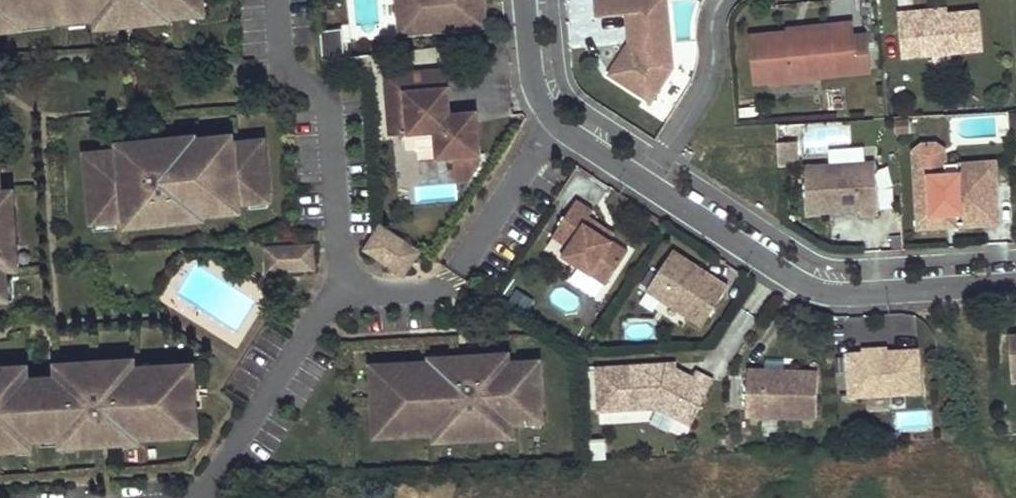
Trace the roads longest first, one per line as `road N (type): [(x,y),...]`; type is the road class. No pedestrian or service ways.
road 1 (residential): [(1015,286),(853,297),(812,291),(645,185)]
road 2 (residential): [(275,0),(282,70),(324,98),(346,286)]
road 3 (residential): [(346,286),(369,295),(441,289),(559,125)]
road 4 (residential): [(192,497),(346,286)]
road 5 (residential): [(720,0),(708,84),(645,185)]
road 6 (residential): [(559,125),(543,87),(531,0)]

